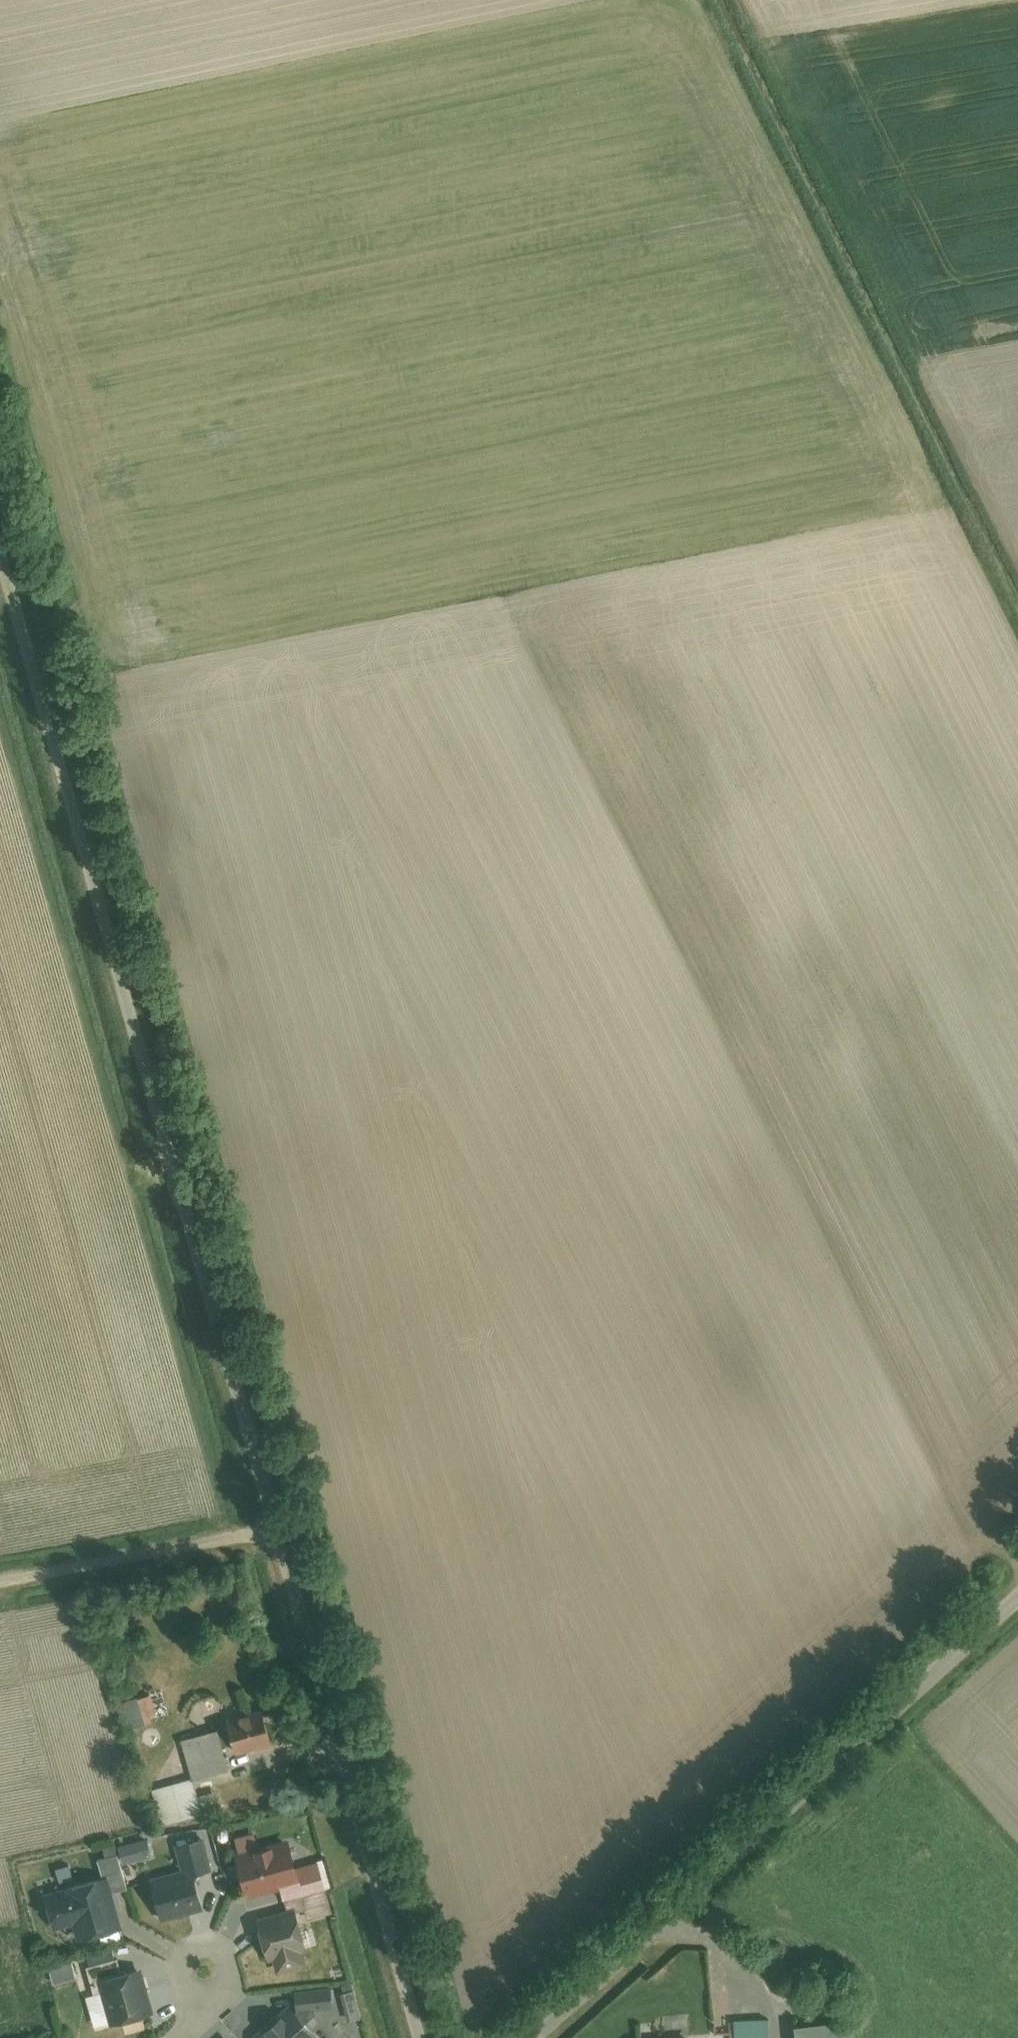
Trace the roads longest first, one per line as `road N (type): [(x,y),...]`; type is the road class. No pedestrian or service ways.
road 1 (unclassified): [(275,1526),(0,526)]
road 2 (unclassified): [(545,2037),(1017,1604)]
road 3 (unclassified): [(425,2037),(275,1526)]
road 4 (unclassified): [(0,1577),(275,1526)]

